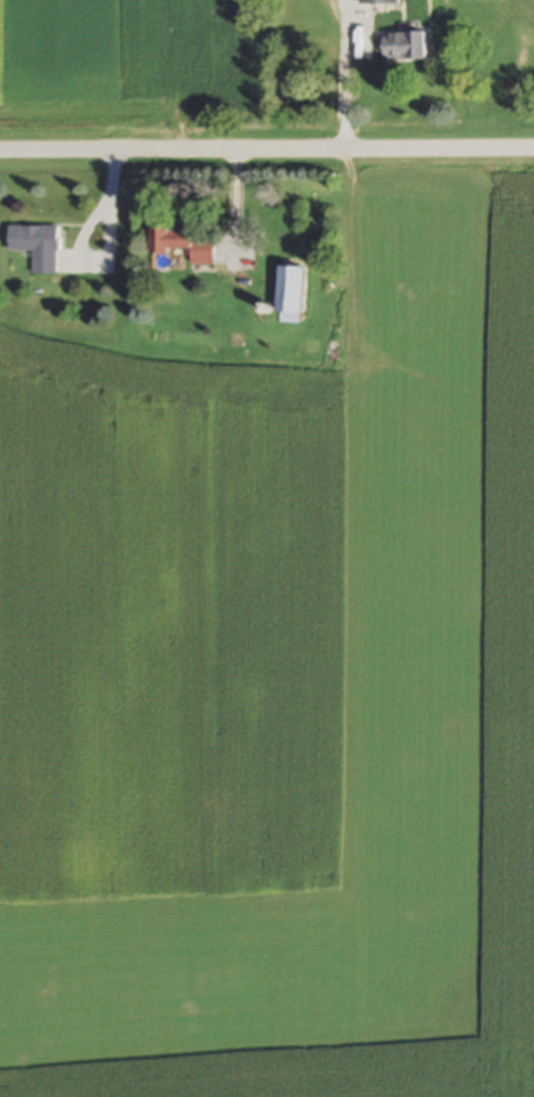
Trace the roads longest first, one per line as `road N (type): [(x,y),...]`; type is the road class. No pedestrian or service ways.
road 1 (residential): [(0,149),(533,147)]

